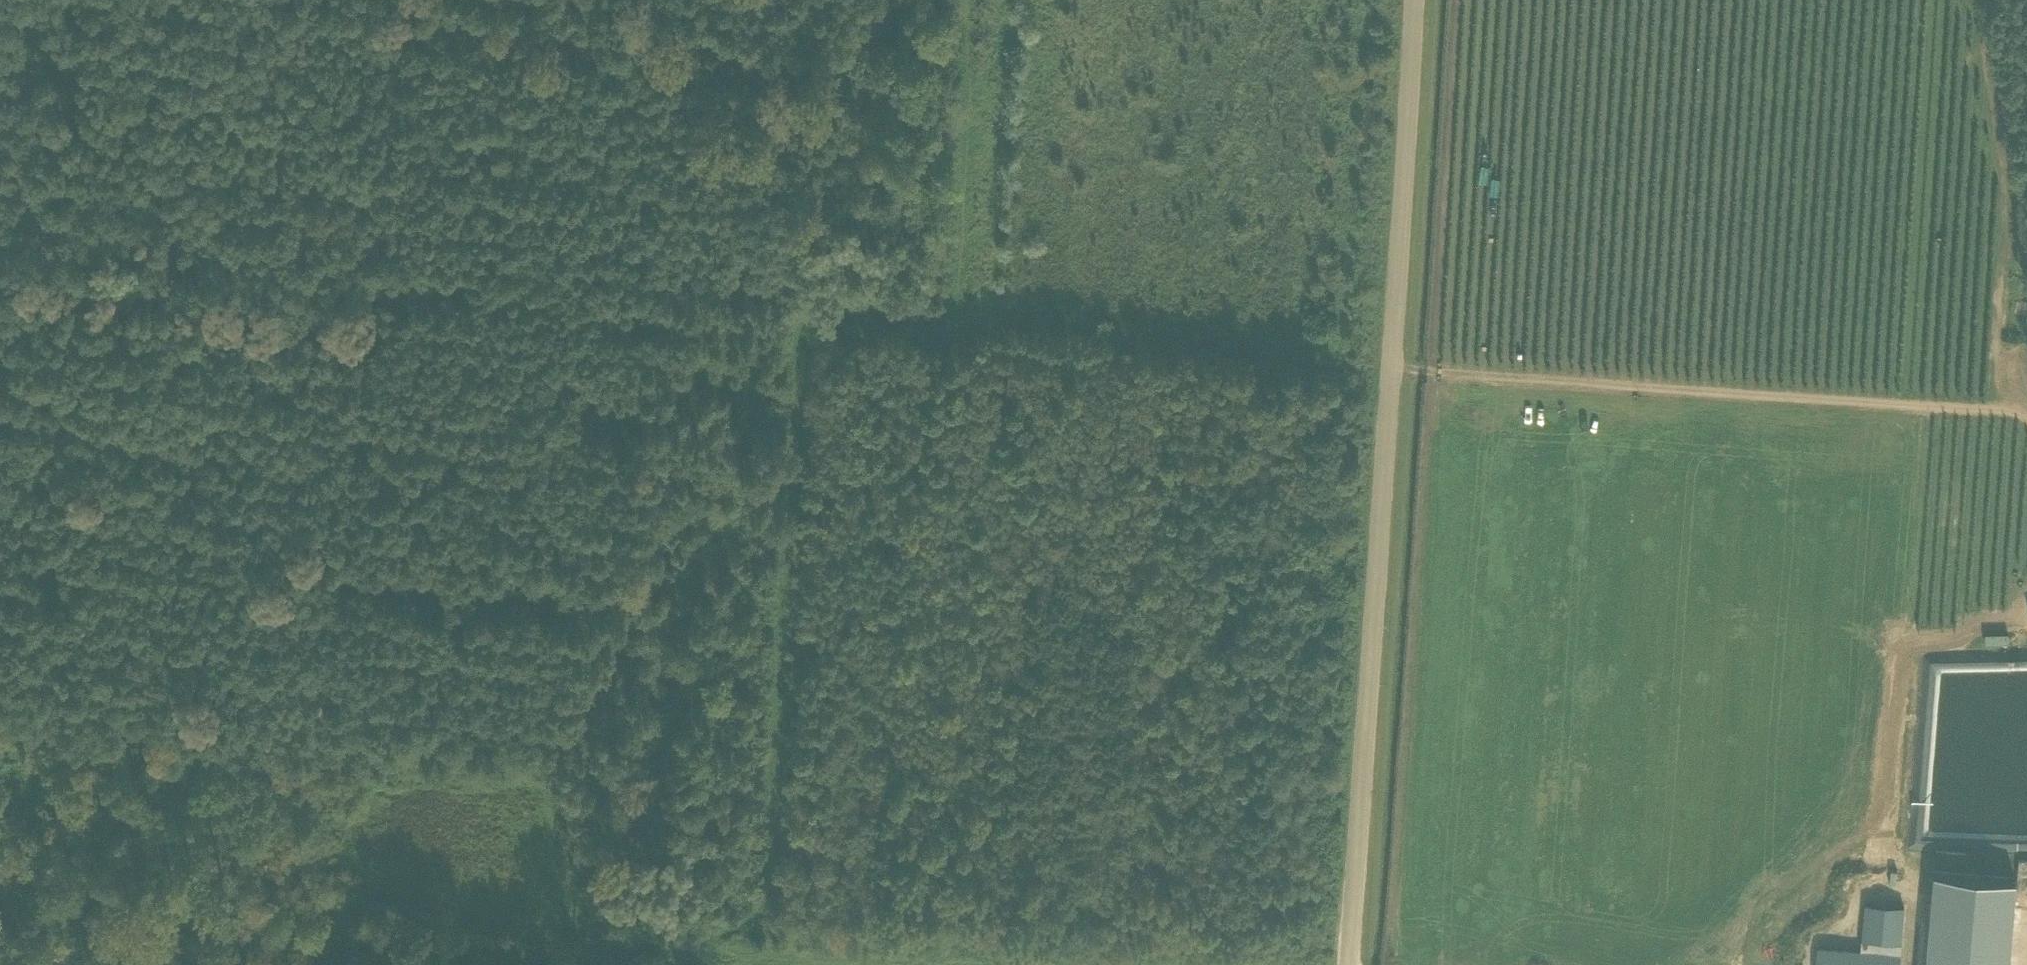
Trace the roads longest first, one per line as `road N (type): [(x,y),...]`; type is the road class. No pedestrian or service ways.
road 1 (unclassified): [(1349,964),(1412,0)]
road 2 (track): [(0,872),(509,949),(618,958),(745,950)]
road 3 (track): [(2026,413),(1390,368)]
road 4 (track): [(745,950),(1010,964)]

